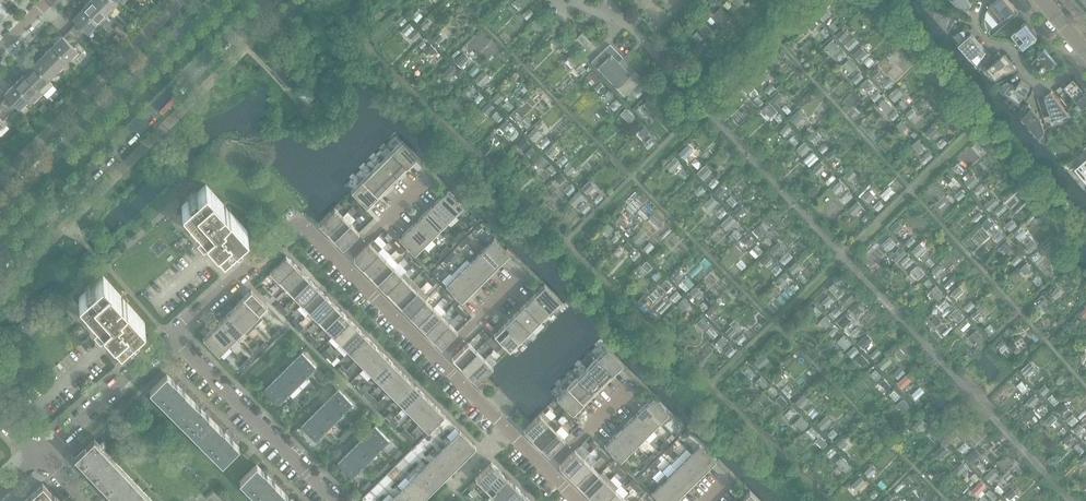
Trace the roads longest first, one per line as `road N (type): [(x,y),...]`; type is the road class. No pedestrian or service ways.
road 1 (secondary): [(0,263),(265,0)]
road 2 (secondary): [(209,0),(0,208)]
road 3 (residential): [(337,500),(170,339)]
road 4 (residential): [(170,339),(301,220)]
road 5 (residential): [(42,456),(170,339)]
road 6 (residential): [(1085,55),(1042,86),(1023,59),(982,28),(986,0)]
road 7 (residential): [(549,473),(441,361)]
road 8 (residential): [(441,361),(344,263)]

